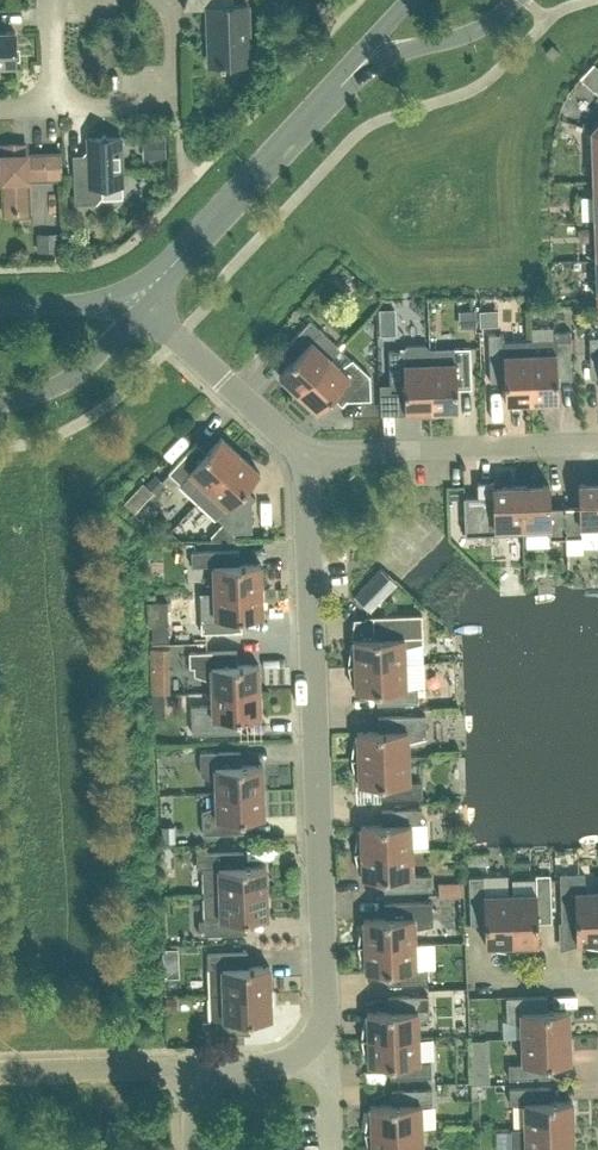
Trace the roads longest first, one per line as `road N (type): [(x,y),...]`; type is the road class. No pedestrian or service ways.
road 1 (residential): [(317,1047),(325,1026),(305,454)]
road 2 (tertiary): [(158,287),(356,64)]
road 3 (residential): [(305,454),(597,442)]
road 4 (residential): [(52,106),(175,96),(173,0)]
road 5 (residential): [(305,454),(145,304)]
road 6 (residential): [(0,1074),(189,1068),(210,1080)]
road 7 (tertiary): [(0,402),(47,392),(81,372),(145,304)]
road 8 (tertiary): [(356,64),(453,41),(492,23),(516,0)]
road 9 (tertiary): [(135,295),(0,307)]

